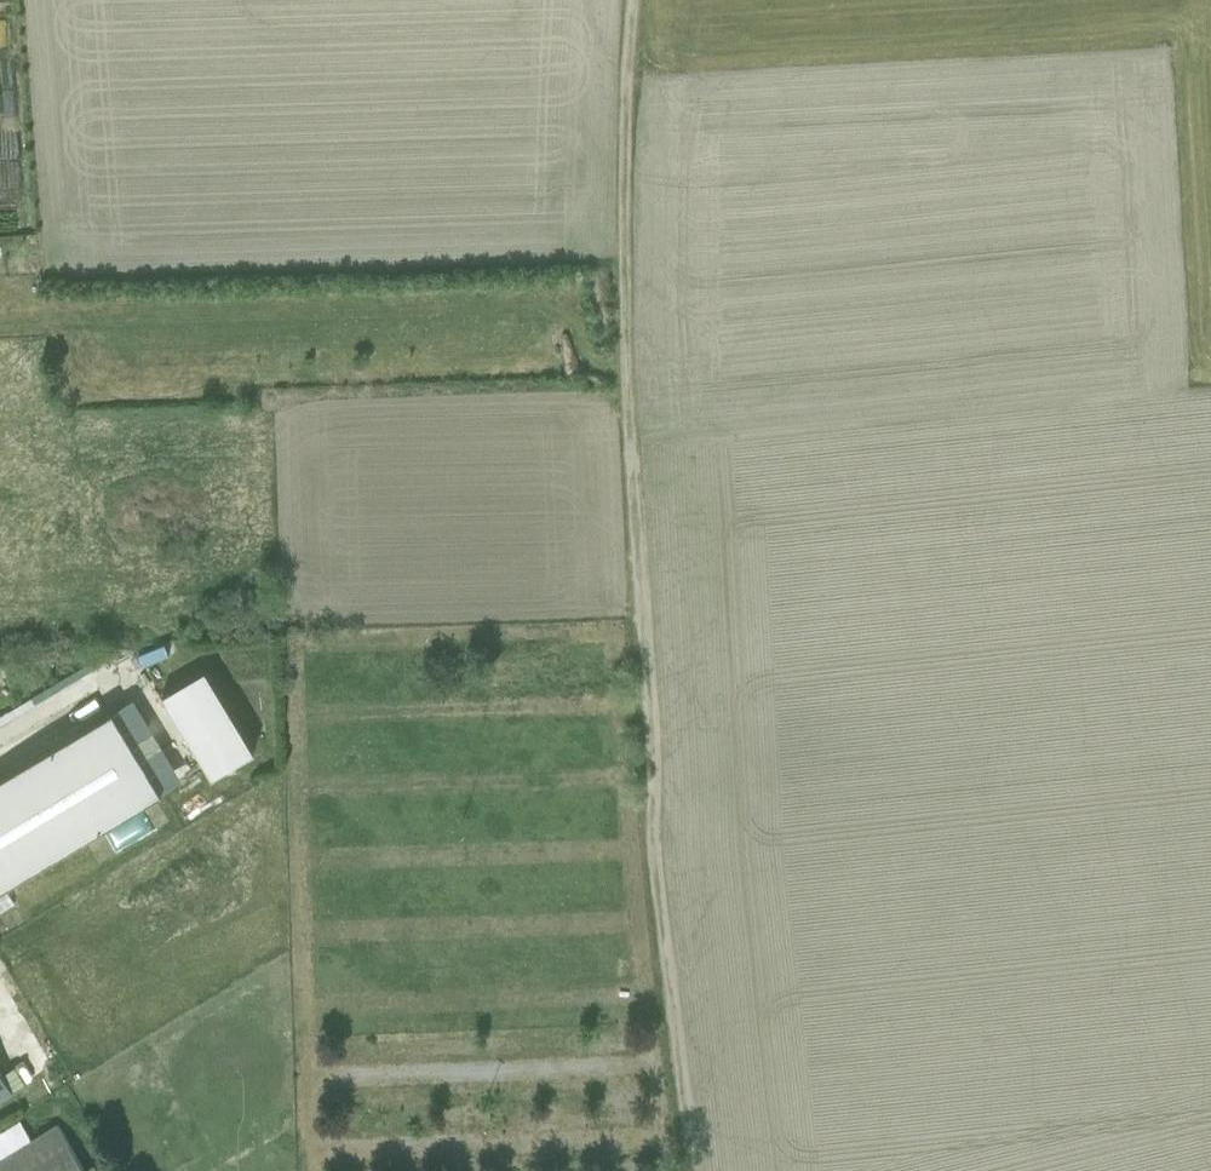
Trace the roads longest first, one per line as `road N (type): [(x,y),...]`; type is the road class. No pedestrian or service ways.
road 1 (track): [(624,0),(616,70),(622,418),(651,825),(692,1170)]

